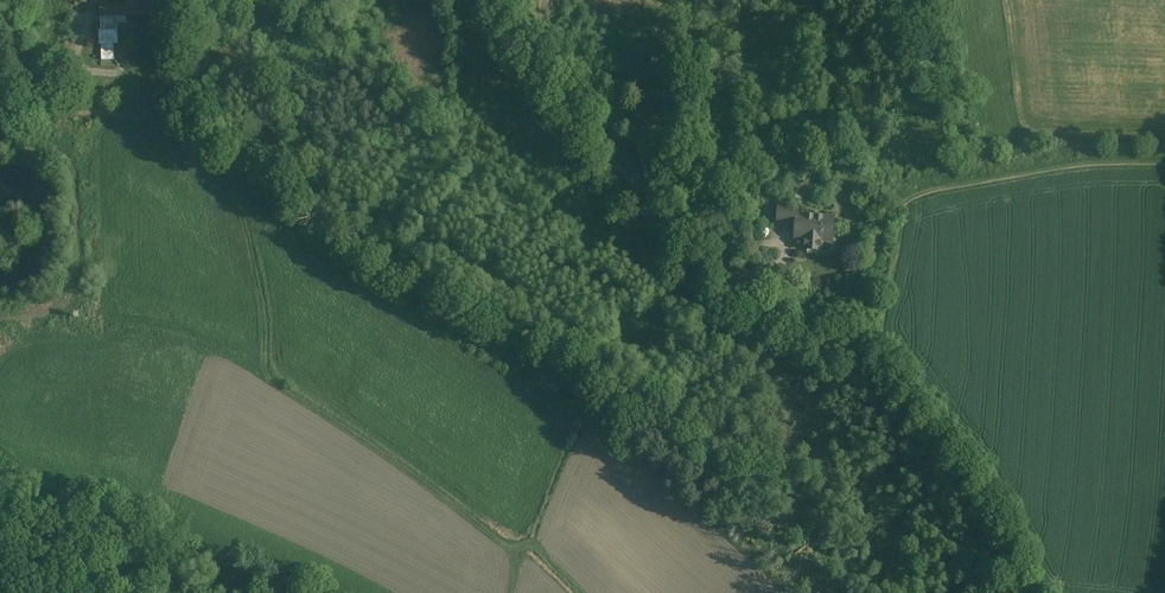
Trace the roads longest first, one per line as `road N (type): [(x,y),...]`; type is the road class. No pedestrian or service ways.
road 1 (track): [(486,0),(659,222),(701,263),(846,317),(877,235),(899,205),(949,187),(1096,163),(1164,162)]

